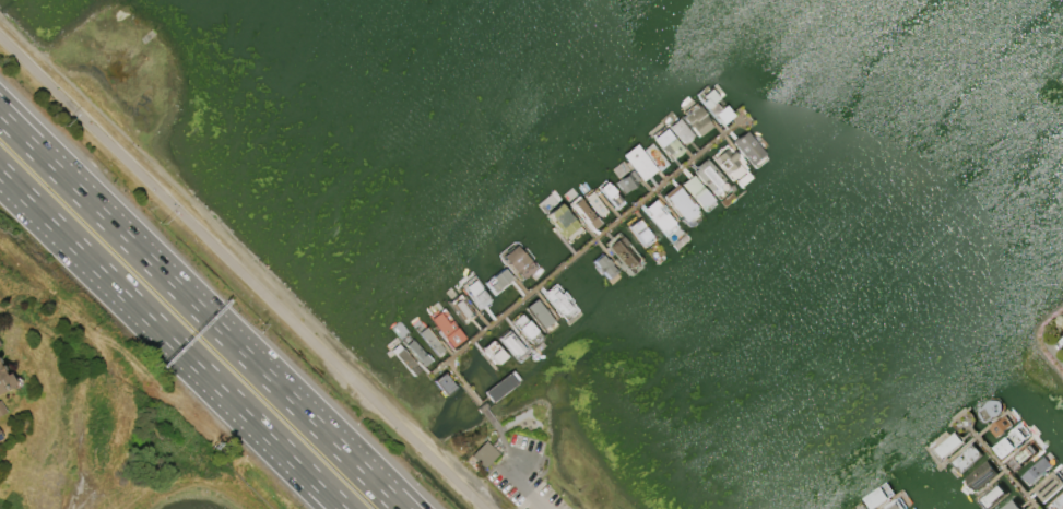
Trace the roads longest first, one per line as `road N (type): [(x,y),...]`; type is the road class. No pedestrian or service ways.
road 1 (motorway): [(0,169),(296,460)]
road 2 (motorway): [(264,377),(27,144)]
road 3 (motorway): [(416,508),(264,377)]
road 4 (motorway): [(399,508),(264,377)]

